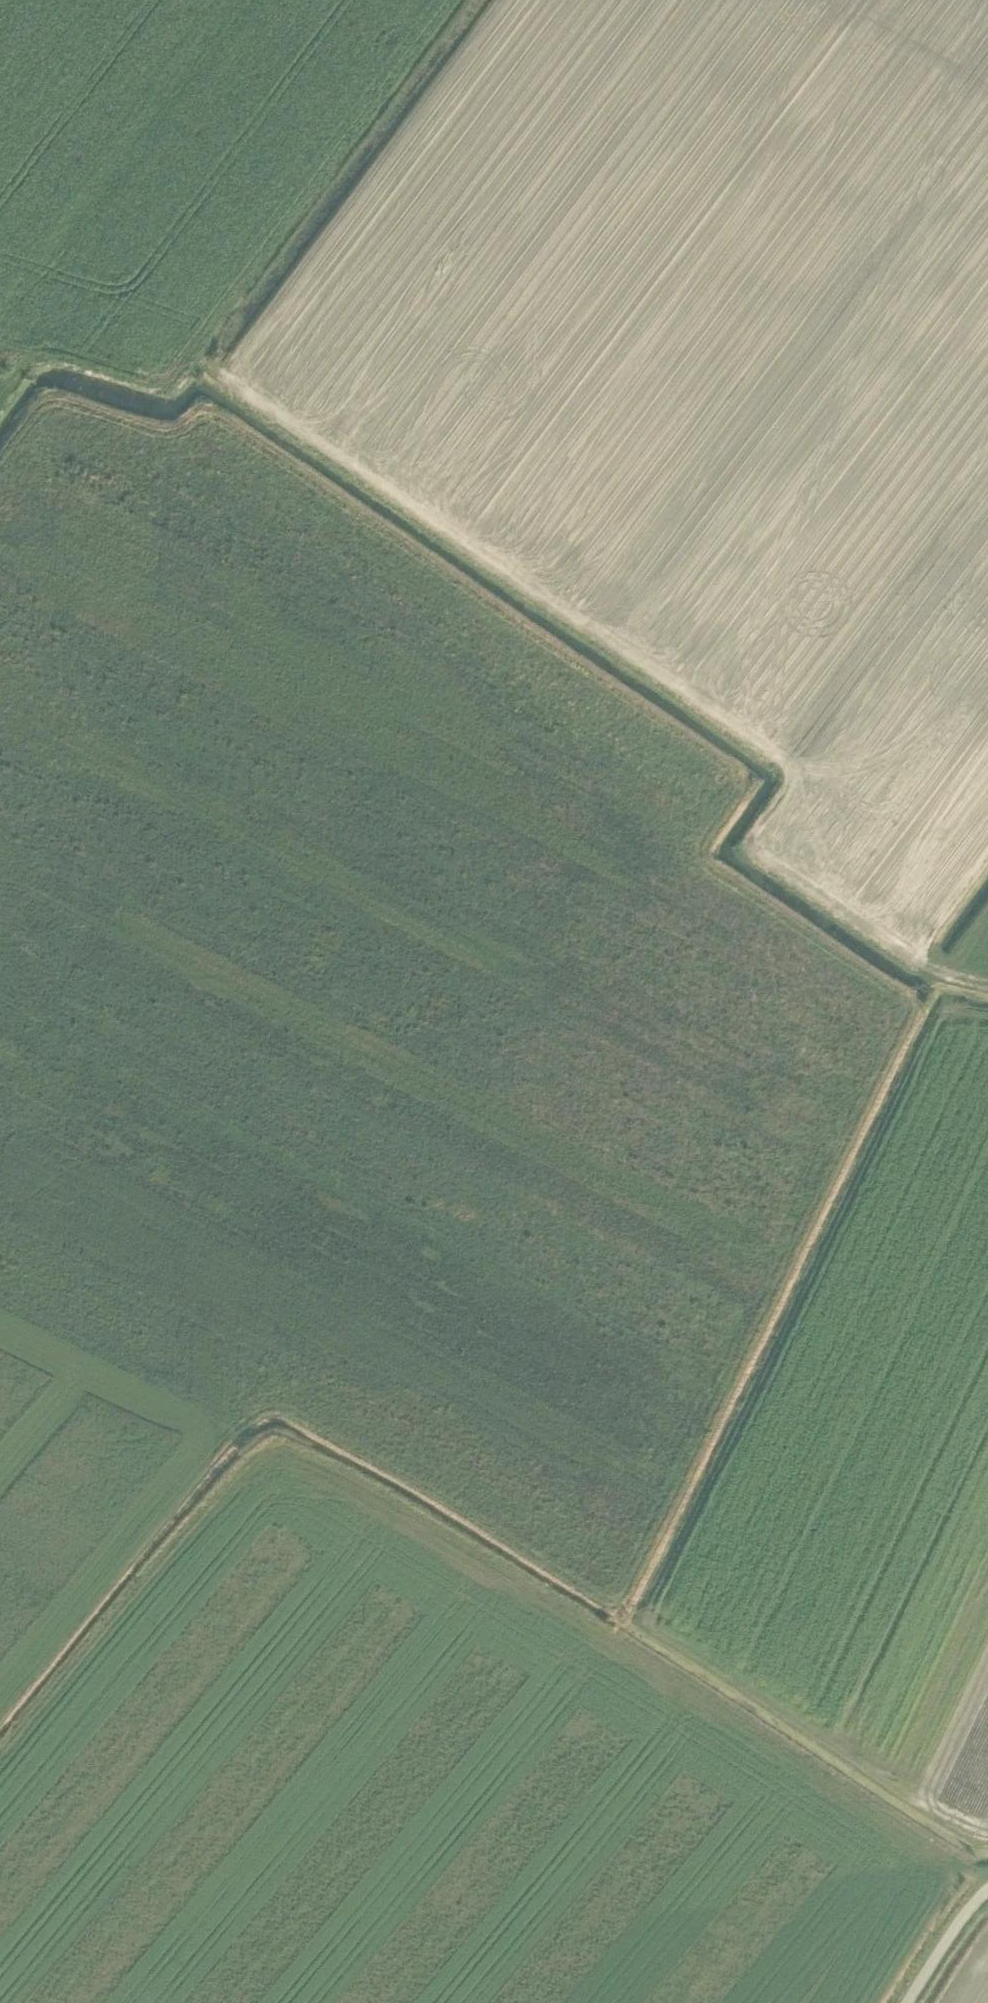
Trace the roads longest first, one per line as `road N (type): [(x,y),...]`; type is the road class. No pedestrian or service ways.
road 1 (unclassified): [(912,2002),(987,1893)]

